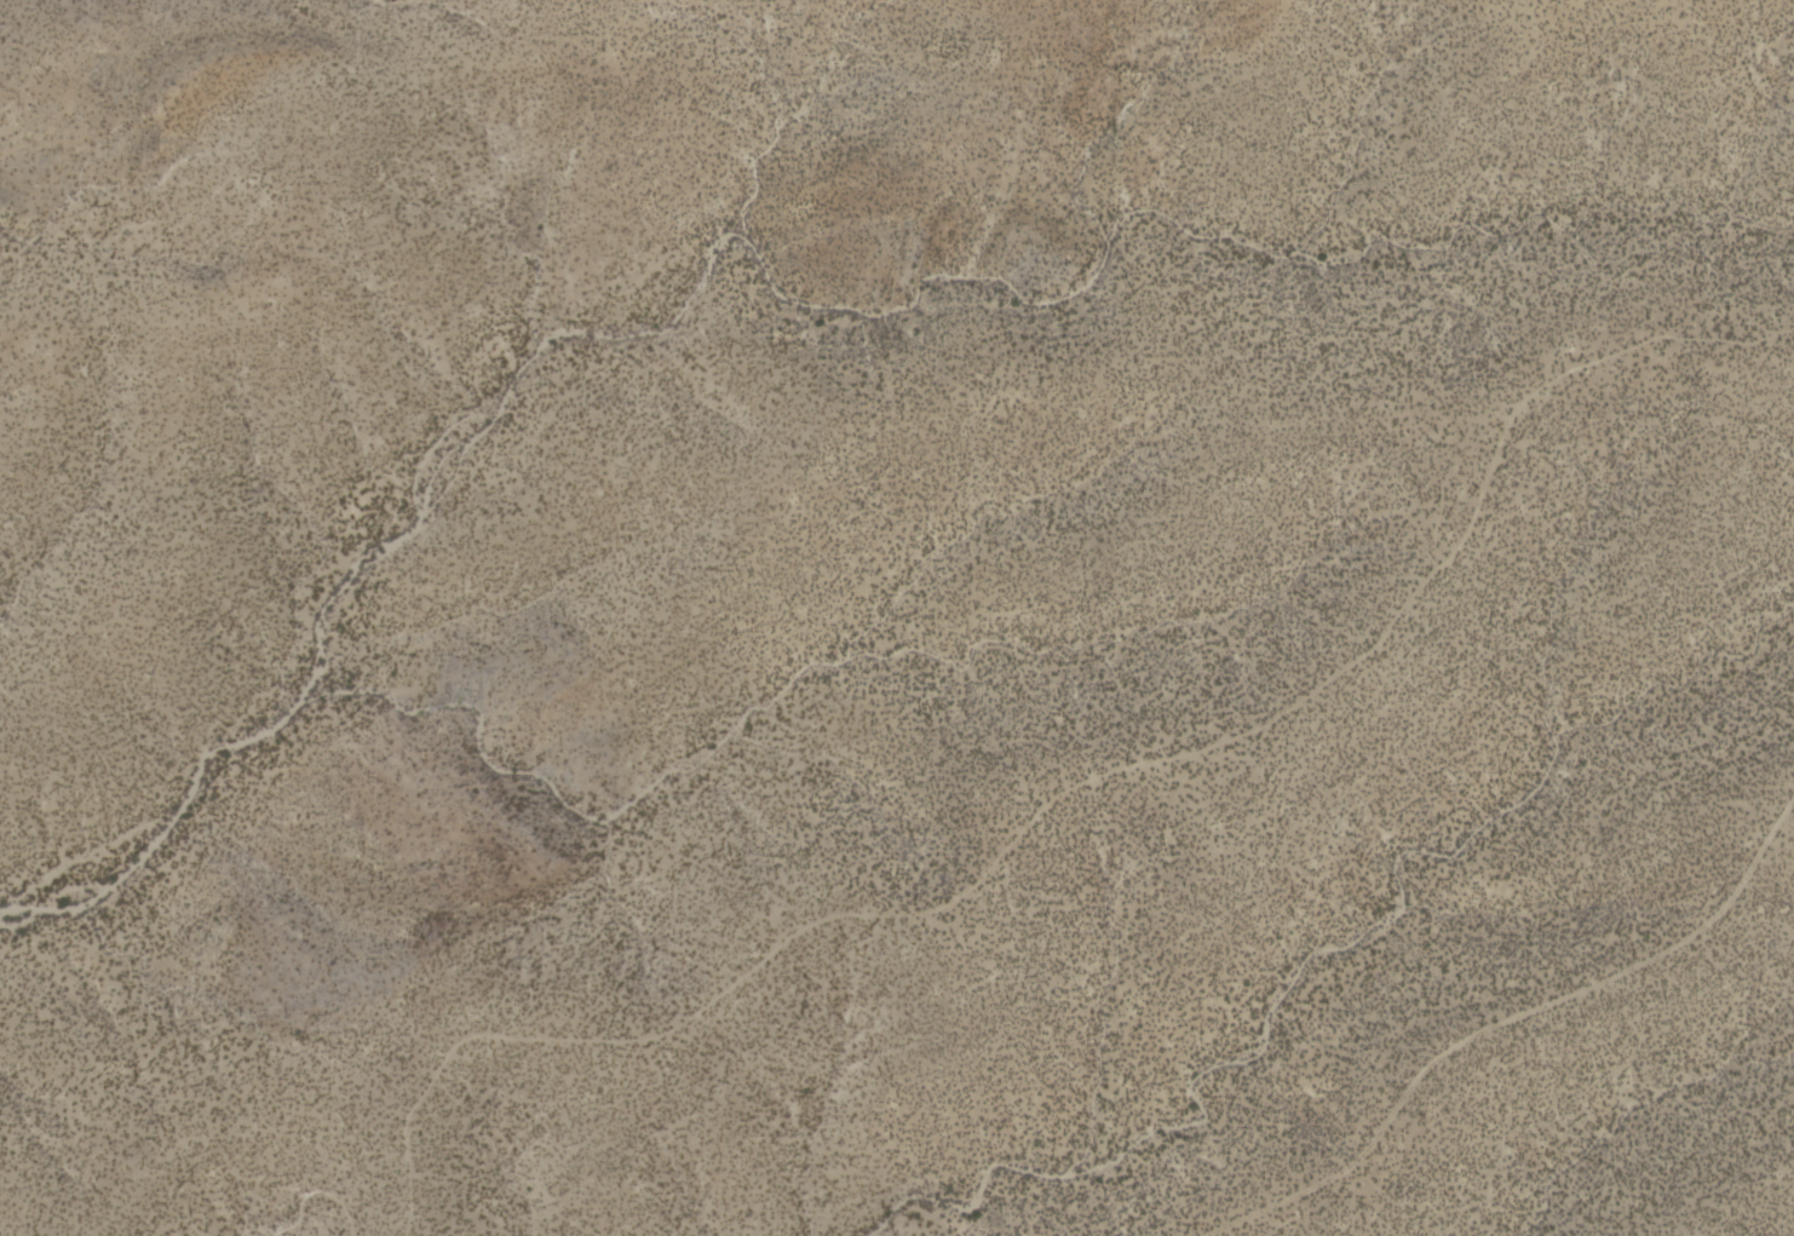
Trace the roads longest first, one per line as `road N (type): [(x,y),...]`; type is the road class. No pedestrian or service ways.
road 1 (track): [(390,1235),(410,1169),(467,1044),(673,1024),(790,935),(943,898),(1081,782),(1178,758),(1335,673),(1436,571),(1553,386),(1662,329),(1793,329)]
road 2 (track): [(275,1235),(326,1197),(358,1213),(370,1235)]

